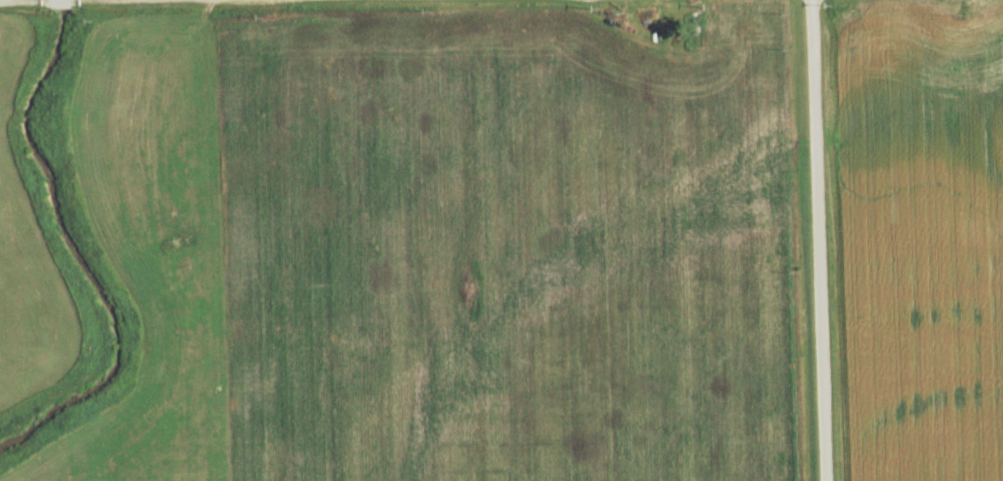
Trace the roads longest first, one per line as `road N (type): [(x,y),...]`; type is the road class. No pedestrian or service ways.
road 1 (residential): [(826,480),(810,0)]

